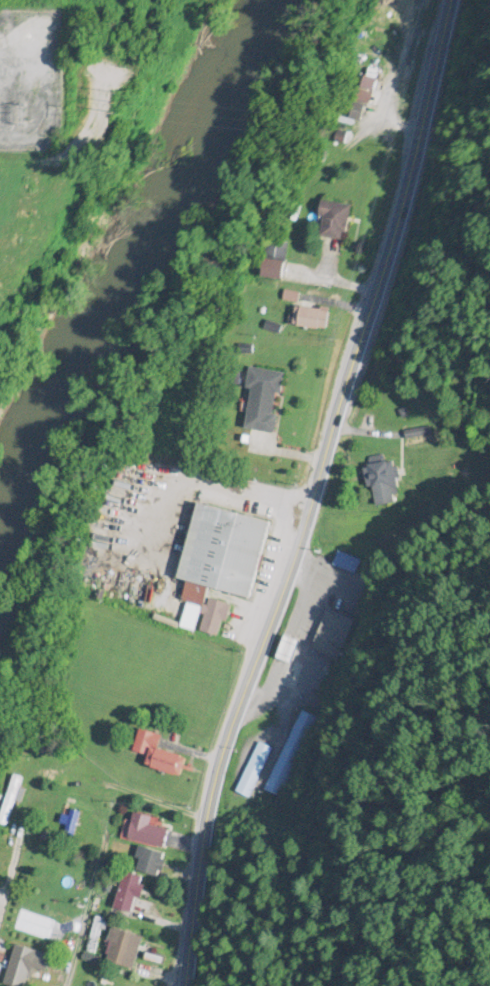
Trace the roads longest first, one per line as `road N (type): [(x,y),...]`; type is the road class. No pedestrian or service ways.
road 1 (primary): [(181,985),(210,799),(396,229),(450,0)]
road 2 (residential): [(43,985),(79,862)]

